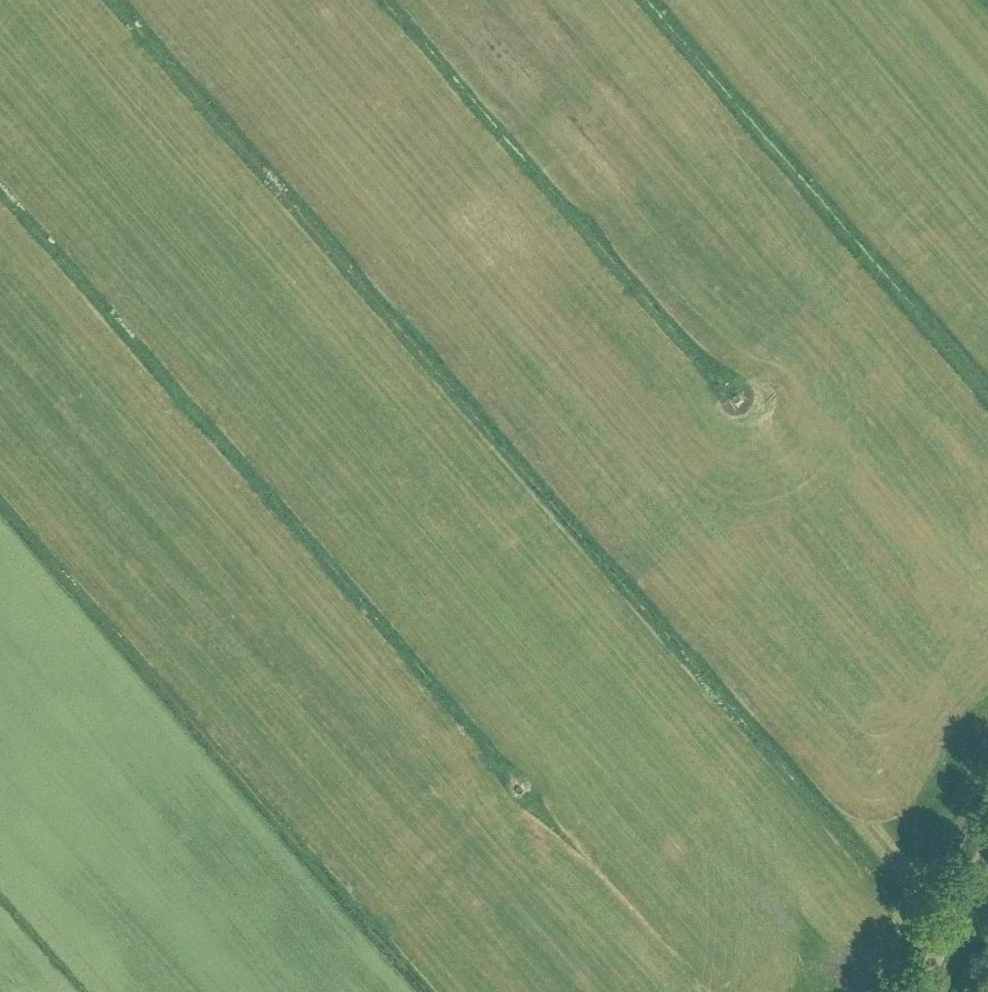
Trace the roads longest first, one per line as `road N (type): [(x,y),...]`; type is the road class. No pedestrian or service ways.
road 1 (unclassified): [(917,991),(987,850)]

